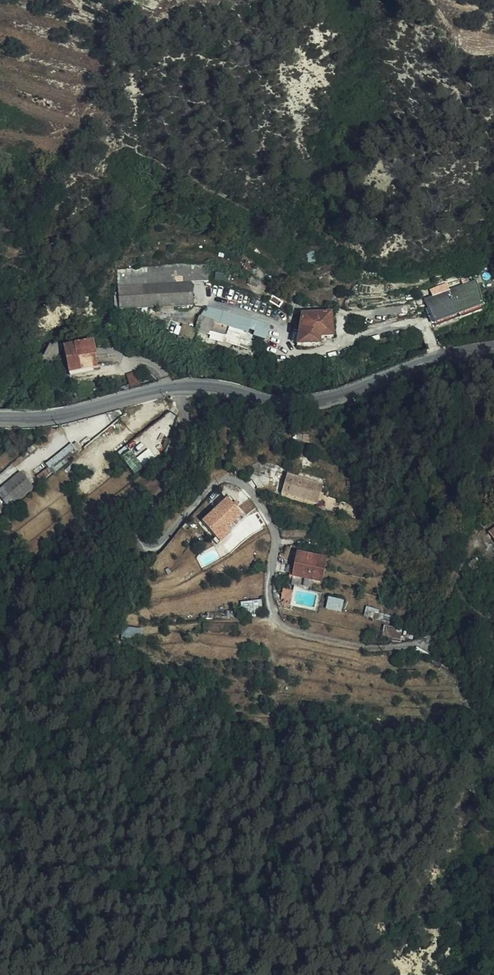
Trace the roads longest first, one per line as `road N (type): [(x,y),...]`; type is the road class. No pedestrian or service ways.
road 1 (residential): [(188,388),(178,460),(139,541),(154,547),(212,488),(239,483),(276,536),(270,603)]
road 2 (secondary): [(493,349),(440,358),(314,402),(188,388)]
road 3 (secondary): [(188,388),(67,414),(0,418)]

